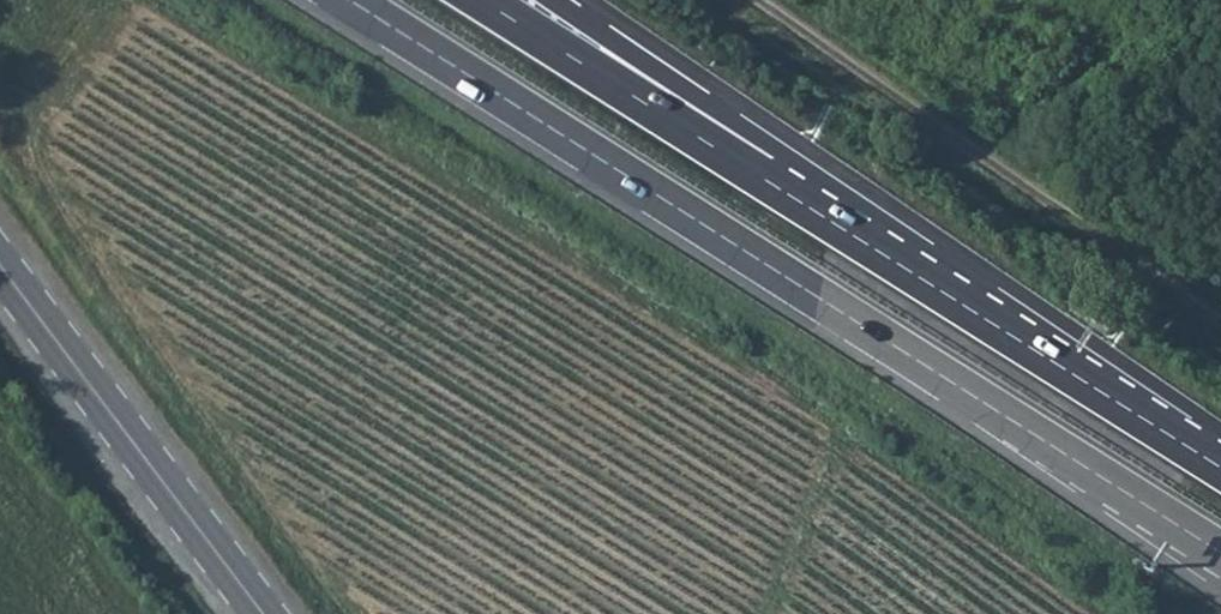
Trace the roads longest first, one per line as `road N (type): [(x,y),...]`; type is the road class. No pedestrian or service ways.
road 1 (trunk): [(349,0),(1220,552)]
road 2 (track): [(763,0),(1220,322)]
road 3 (trunk): [(1220,469),(811,208)]
road 4 (secondary): [(0,267),(263,613)]
road 5 (trunk): [(811,208),(481,0)]
road 6 (trunk): [(811,208),(771,145),(560,0)]

